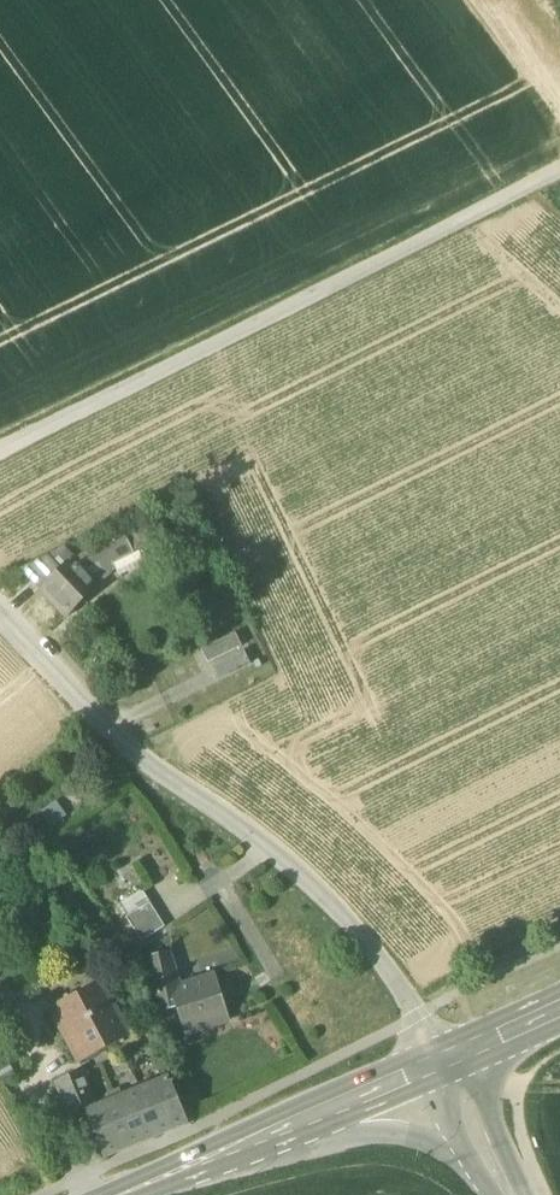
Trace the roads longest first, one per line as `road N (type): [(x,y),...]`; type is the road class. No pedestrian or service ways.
road 1 (unclassified): [(0,615),(153,767),(264,846),(344,919),(439,1063)]
road 2 (track): [(0,448),(559,168)]
road 3 (secondary): [(119,1194),(439,1063)]
road 4 (residential): [(513,1194),(439,1063)]
road 5 (secondary): [(439,1063),(559,1005)]

